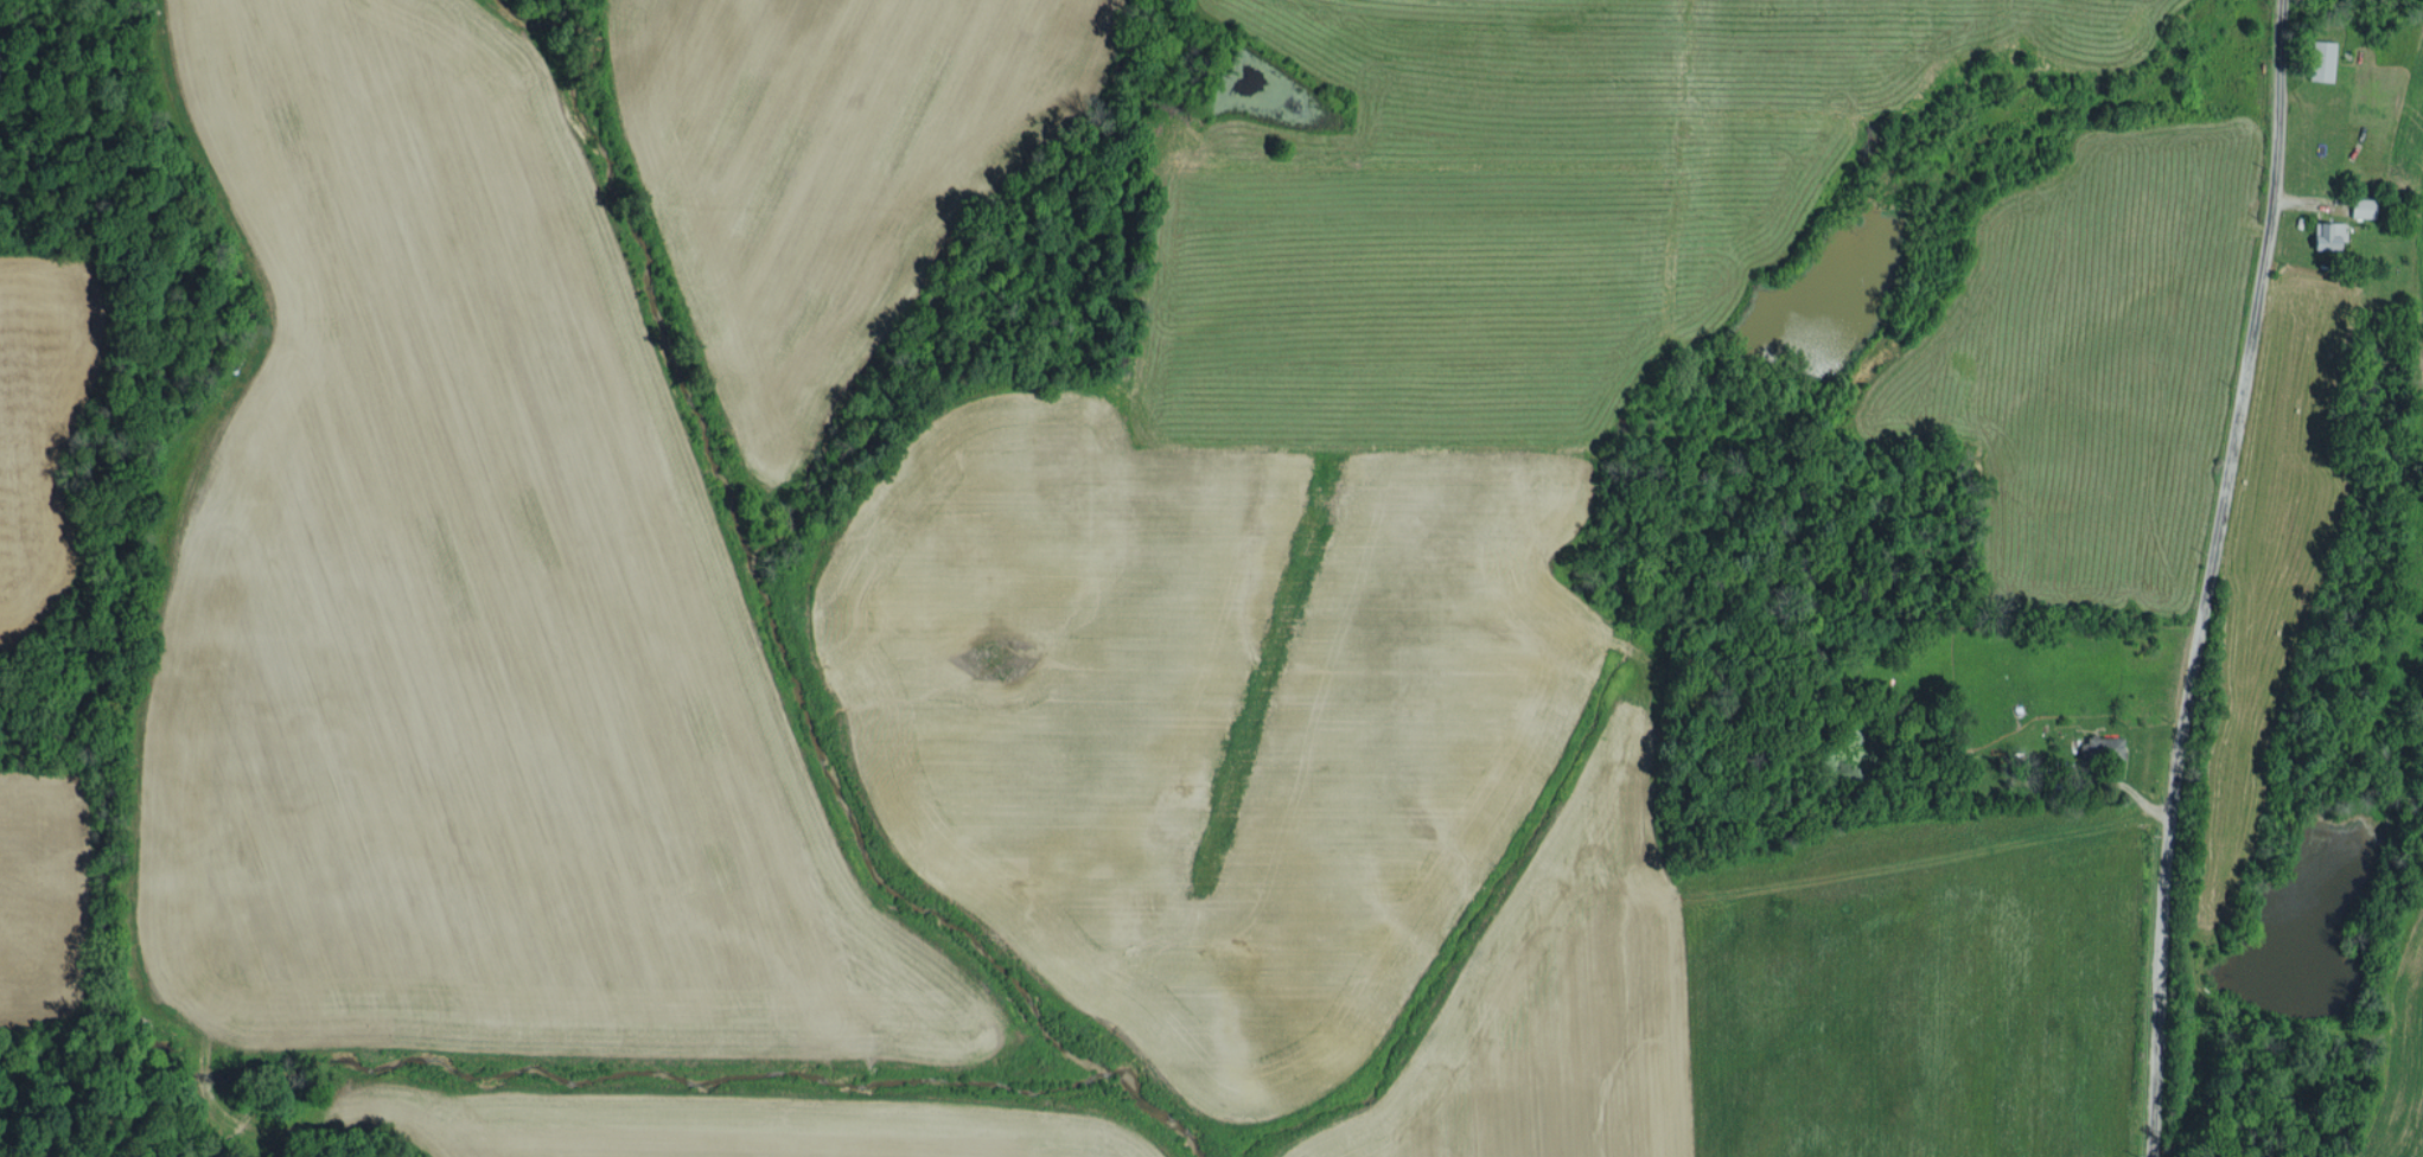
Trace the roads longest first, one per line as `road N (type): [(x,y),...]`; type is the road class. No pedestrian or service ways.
road 1 (residential): [(2142,1156),(2156,901),(2183,679),(2247,333),(2281,68),(2280,0)]

